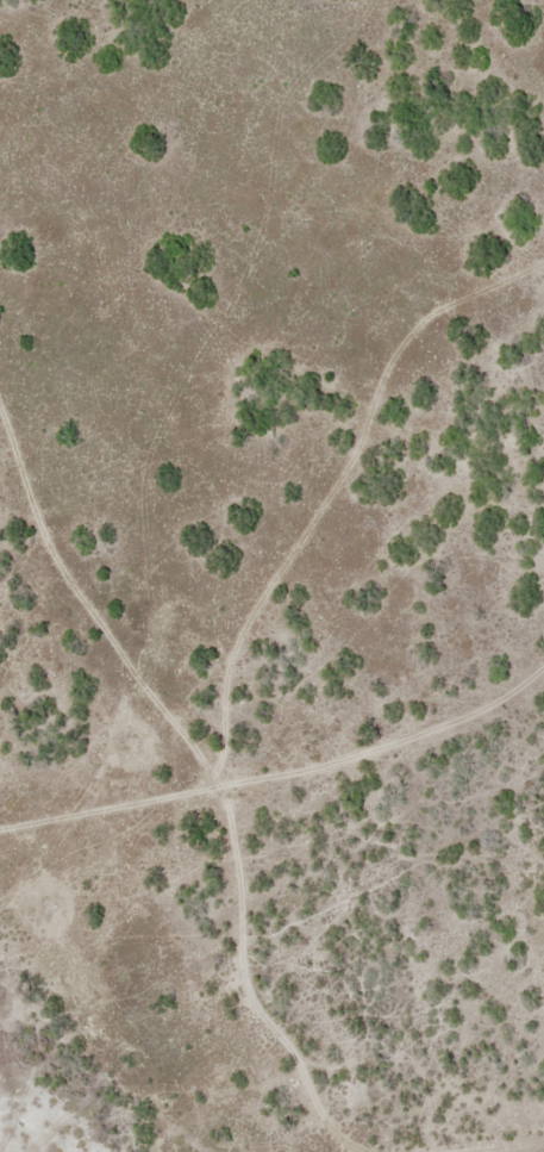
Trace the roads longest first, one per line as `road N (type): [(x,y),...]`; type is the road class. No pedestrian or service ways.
road 1 (residential): [(8,1151),(24,1113),(233,786),(233,741),(171,696),(46,461),(0,305)]
road 2 (residential): [(543,306),(501,347),(421,512),(274,718),(233,741)]

